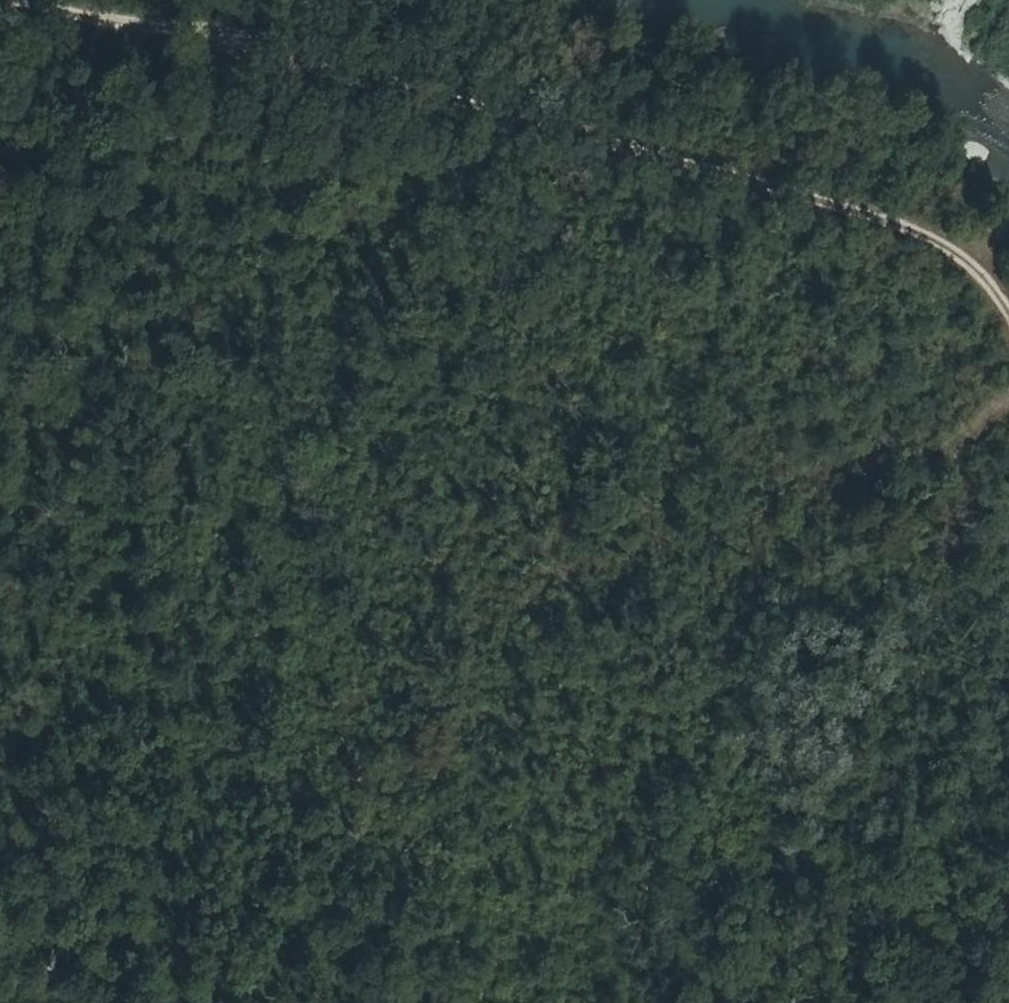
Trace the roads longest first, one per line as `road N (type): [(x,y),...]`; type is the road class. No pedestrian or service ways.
road 1 (track): [(50,0),(601,136),(916,225),(984,276),(1008,317)]

